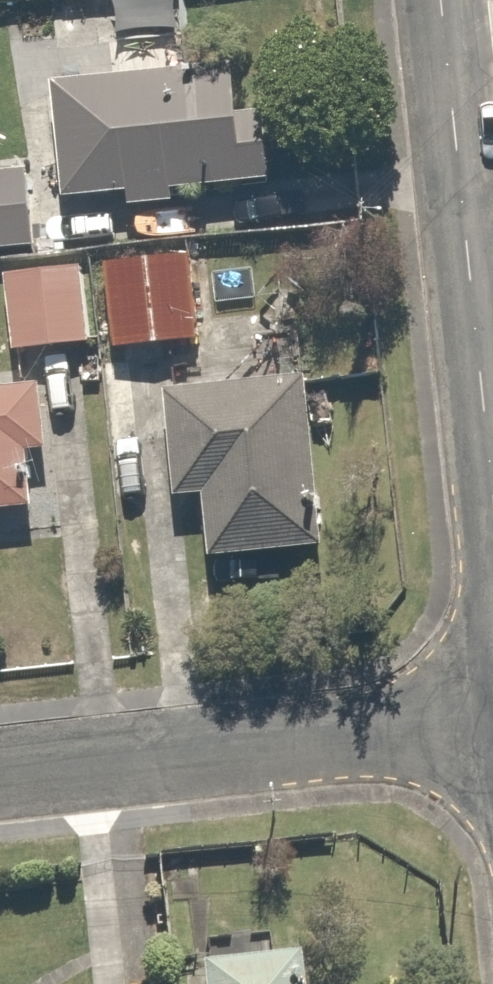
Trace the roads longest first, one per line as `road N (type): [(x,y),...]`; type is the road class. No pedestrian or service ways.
road 1 (residential): [(492,498),(439,0)]
road 2 (residential): [(0,781),(492,728)]

